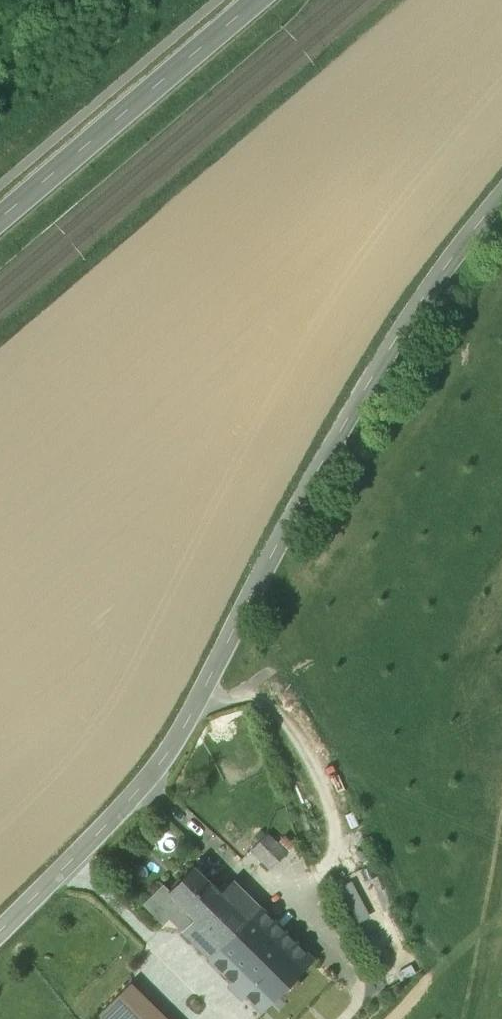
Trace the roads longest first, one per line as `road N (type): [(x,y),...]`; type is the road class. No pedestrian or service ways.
road 1 (secondary): [(0,936),(162,771),(360,397),(419,305),(501,202)]
road 2 (secondary): [(0,217),(256,0)]

